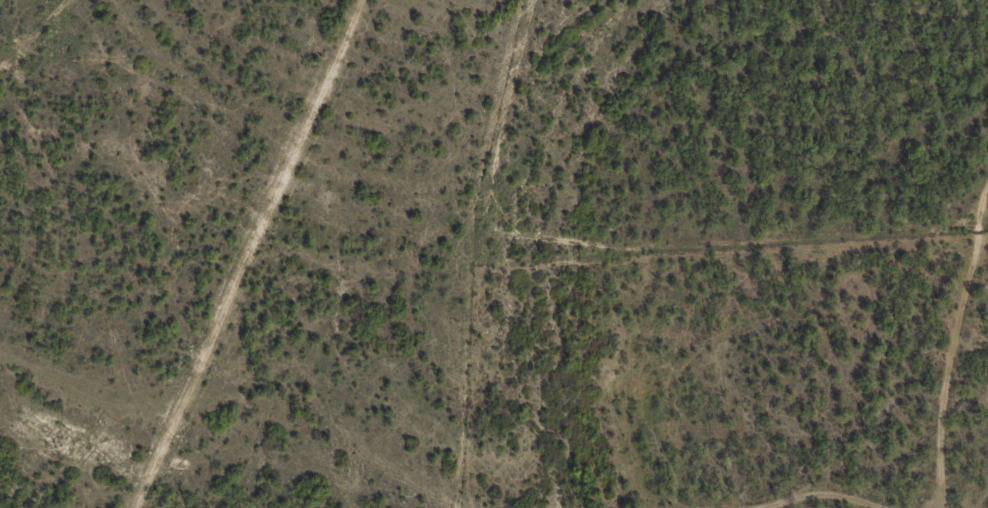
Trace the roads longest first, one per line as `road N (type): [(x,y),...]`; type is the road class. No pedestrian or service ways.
road 1 (residential): [(159,507),(349,83),(375,0)]
road 2 (residential): [(987,275),(956,507)]
road 3 (residential): [(918,507),(799,489),(718,507)]

